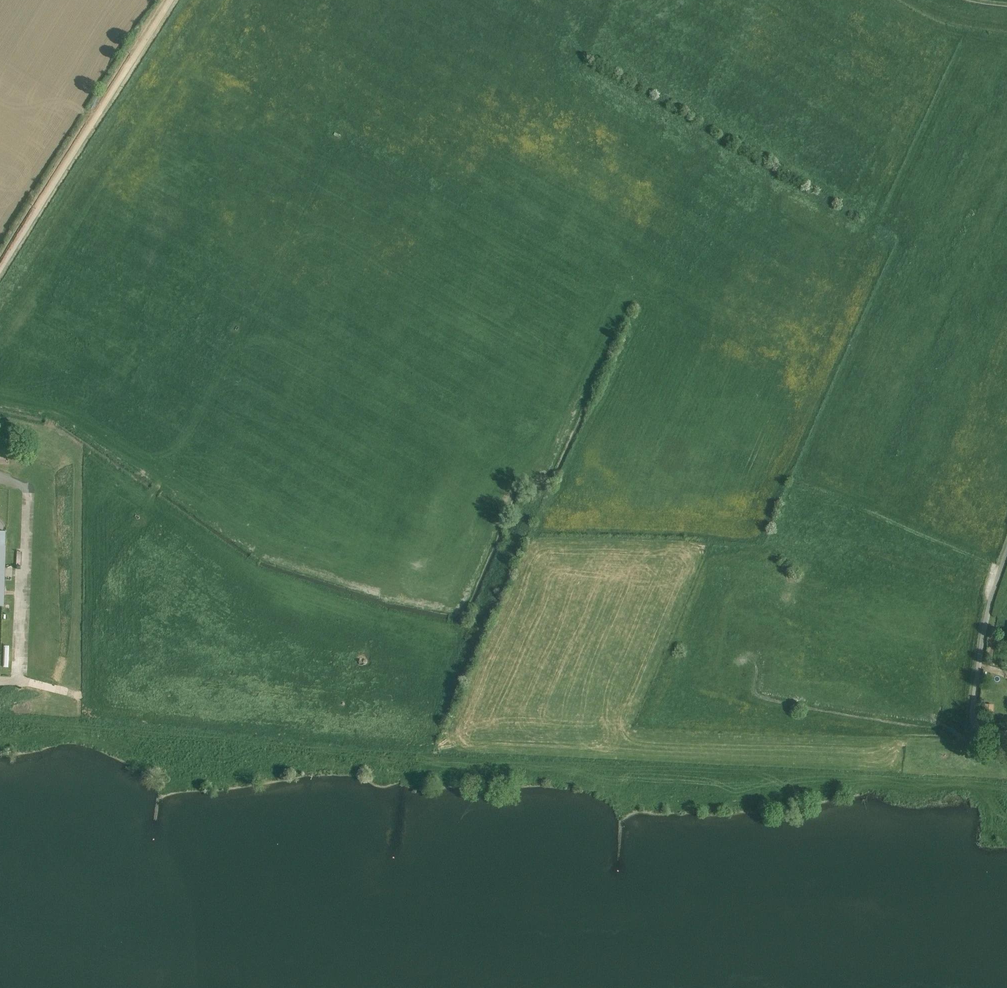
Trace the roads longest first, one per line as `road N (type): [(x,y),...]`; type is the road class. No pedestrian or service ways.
road 1 (unclassified): [(0,268),(170,0)]
road 2 (unclassified): [(998,732),(981,726),(973,709),(987,611),(1006,545)]

